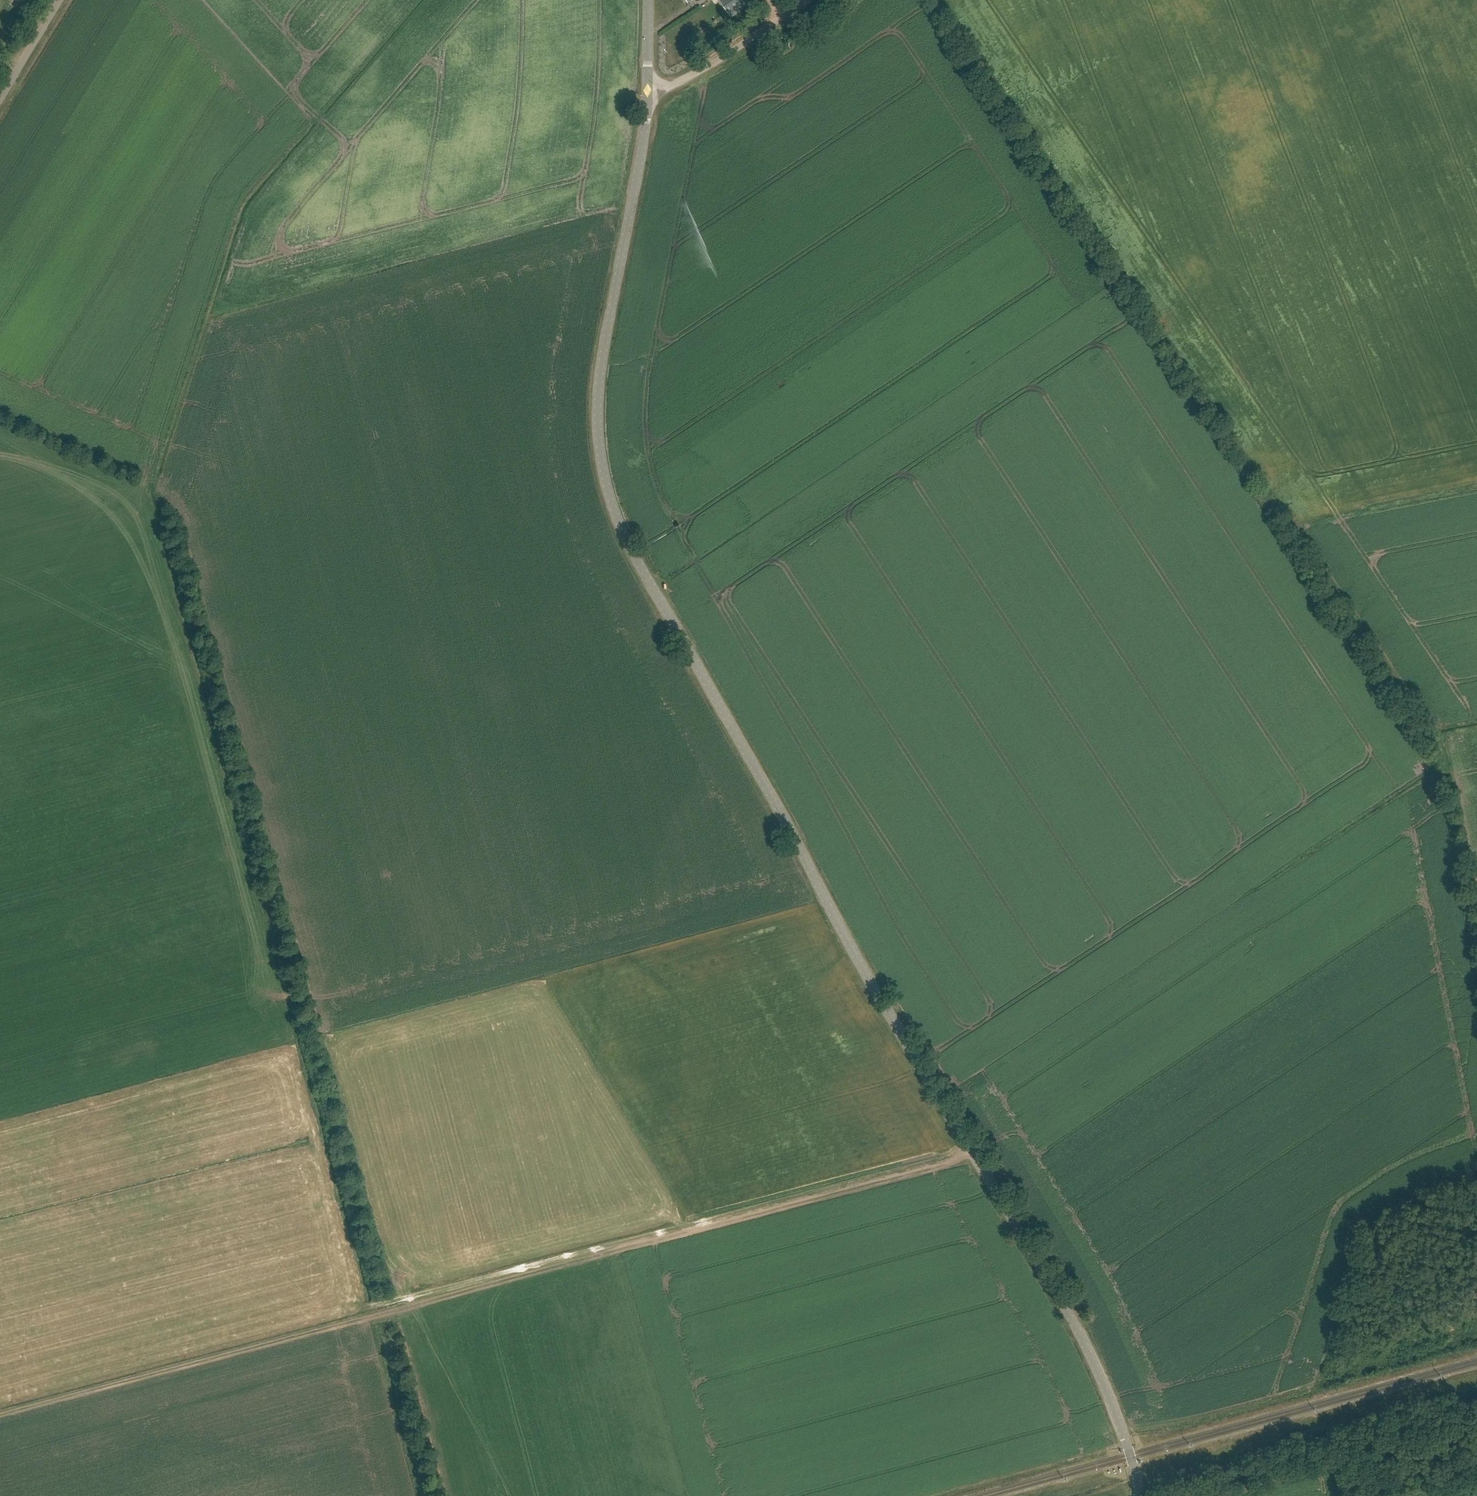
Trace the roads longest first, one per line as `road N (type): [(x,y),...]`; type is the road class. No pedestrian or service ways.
road 1 (tertiary): [(1143,1495),(1086,1343),(883,1005),(621,529),(608,487),(605,382),(647,91)]
road 2 (unclassified): [(647,91),(668,89),(727,56),(809,0)]

